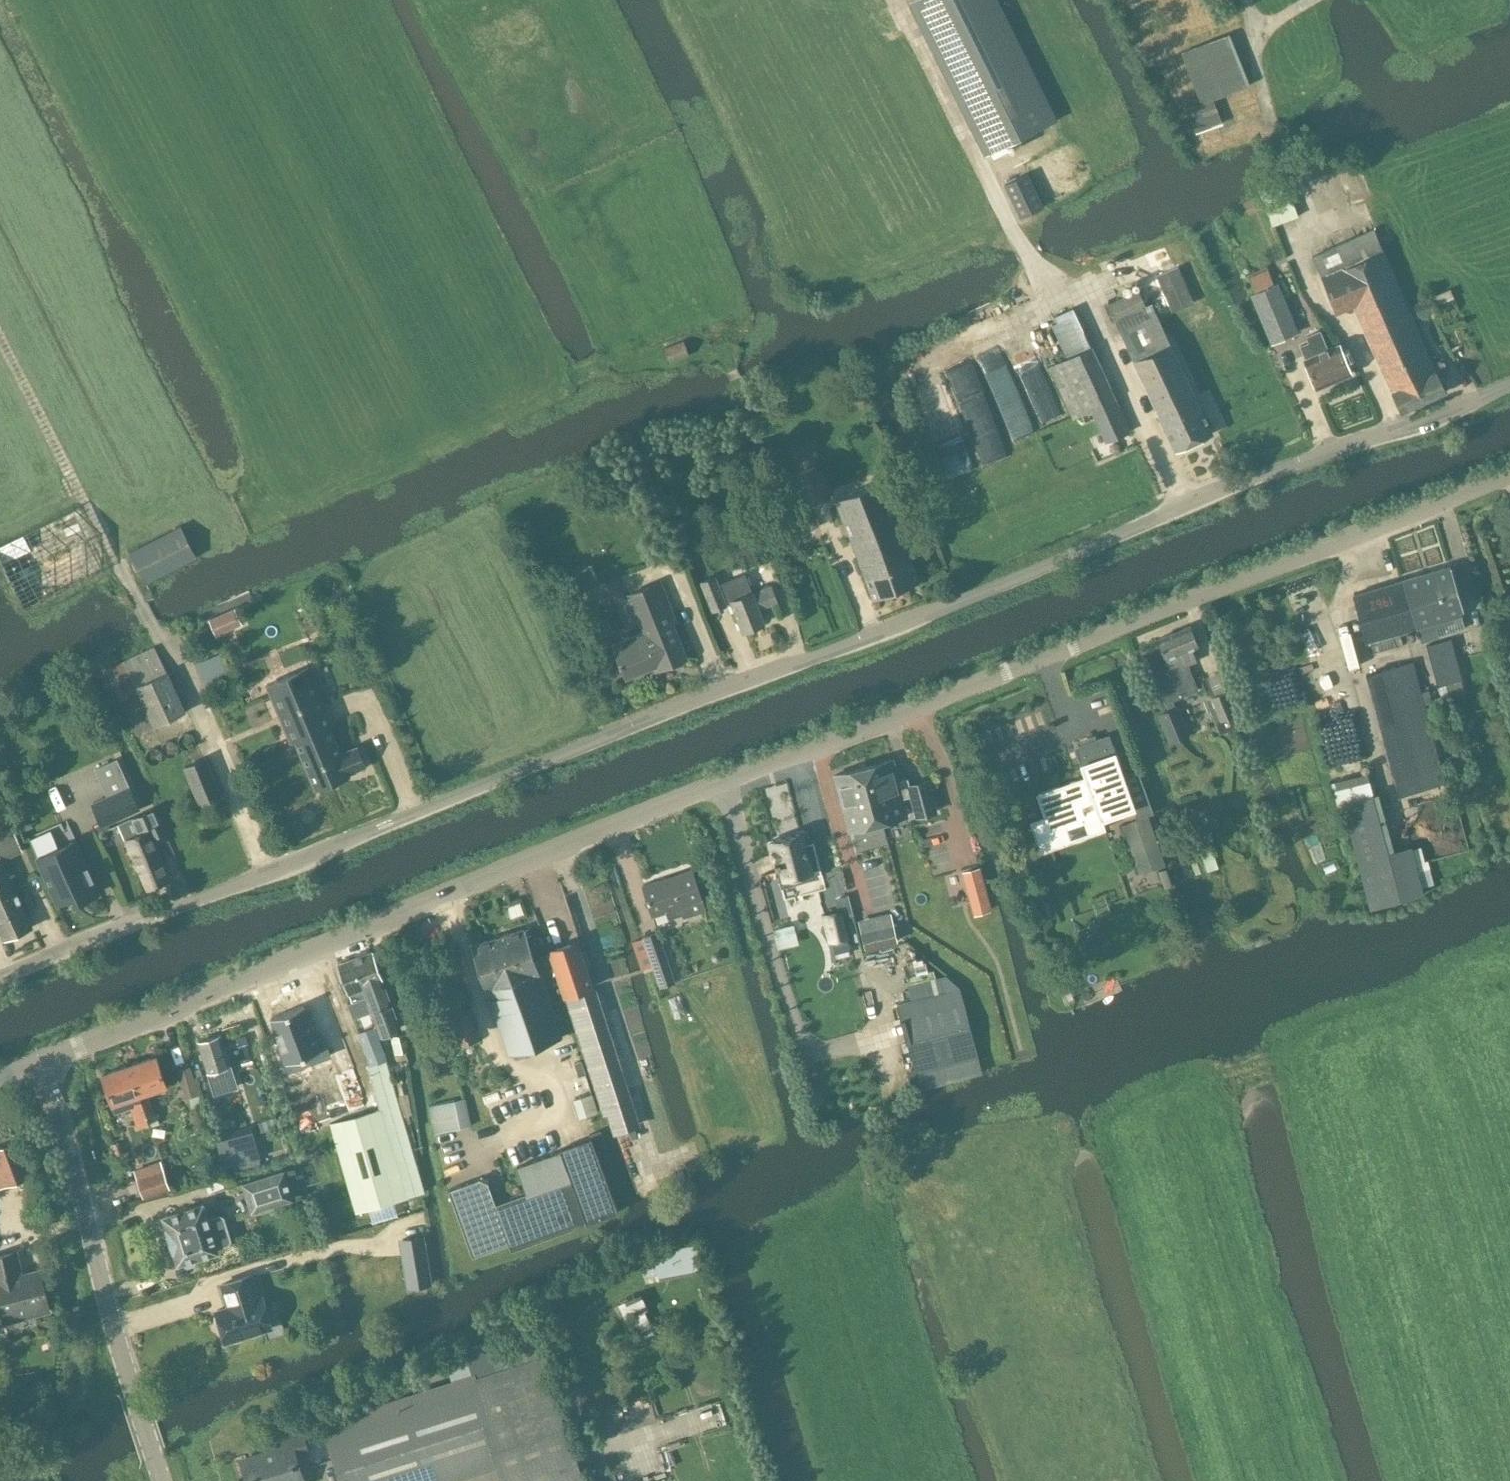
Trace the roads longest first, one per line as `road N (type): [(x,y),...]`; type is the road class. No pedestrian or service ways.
road 1 (unclassified): [(0,976),(1509,382)]
road 2 (tertiary): [(42,1057),(1509,474)]
road 3 (track): [(268,875),(161,641),(0,334)]
road 4 (unclassified): [(162,1480),(98,1277),(42,1057)]
road 5 (track): [(1039,287),(891,0)]
road 6 (track): [(1294,184),(1274,138),(1245,0)]

